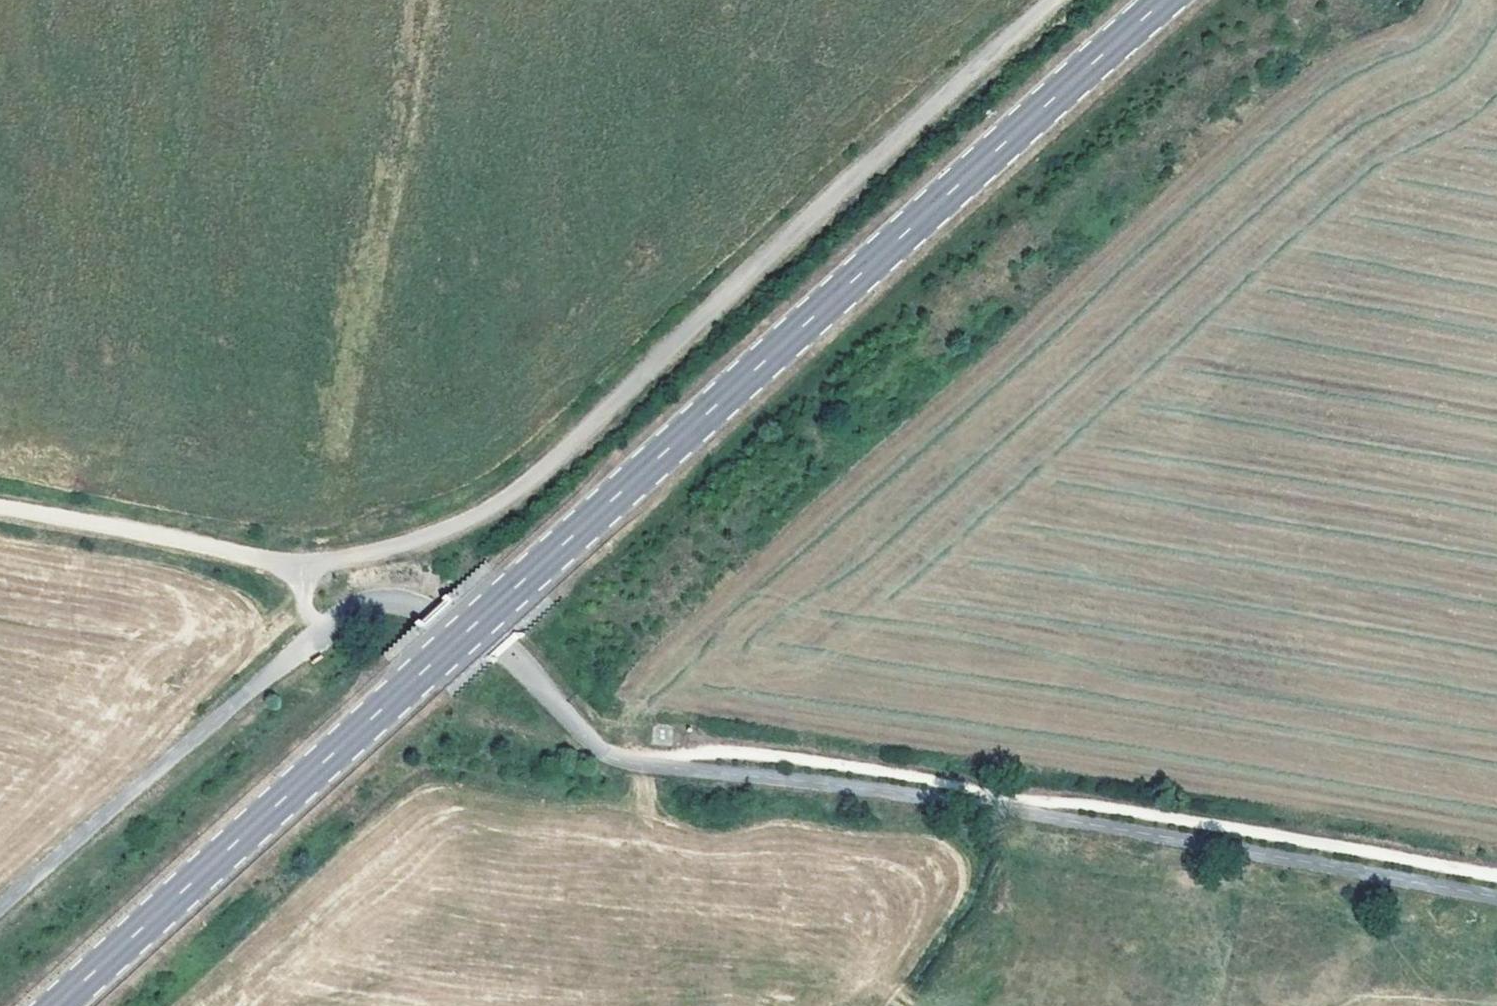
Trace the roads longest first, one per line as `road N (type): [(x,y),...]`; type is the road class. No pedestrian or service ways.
road 1 (primary): [(62,1005),(1175,0)]
road 2 (track): [(0,520),(281,572),(343,572),(411,556),(514,509),(978,75),(1069,0)]

